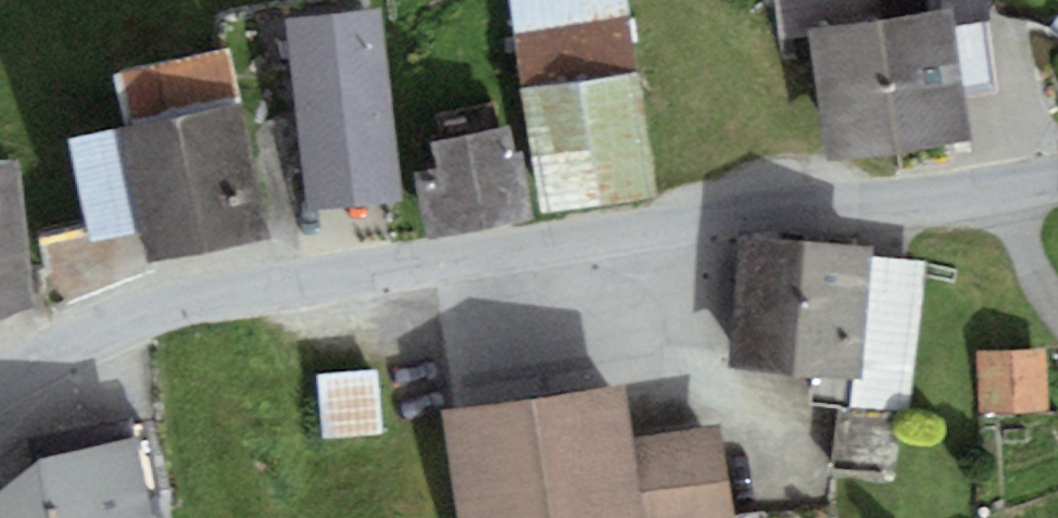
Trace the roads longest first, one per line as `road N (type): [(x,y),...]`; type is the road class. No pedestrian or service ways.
road 1 (tertiary): [(0,391),(131,323),(313,276),(575,255),(915,213),(1057,182)]

